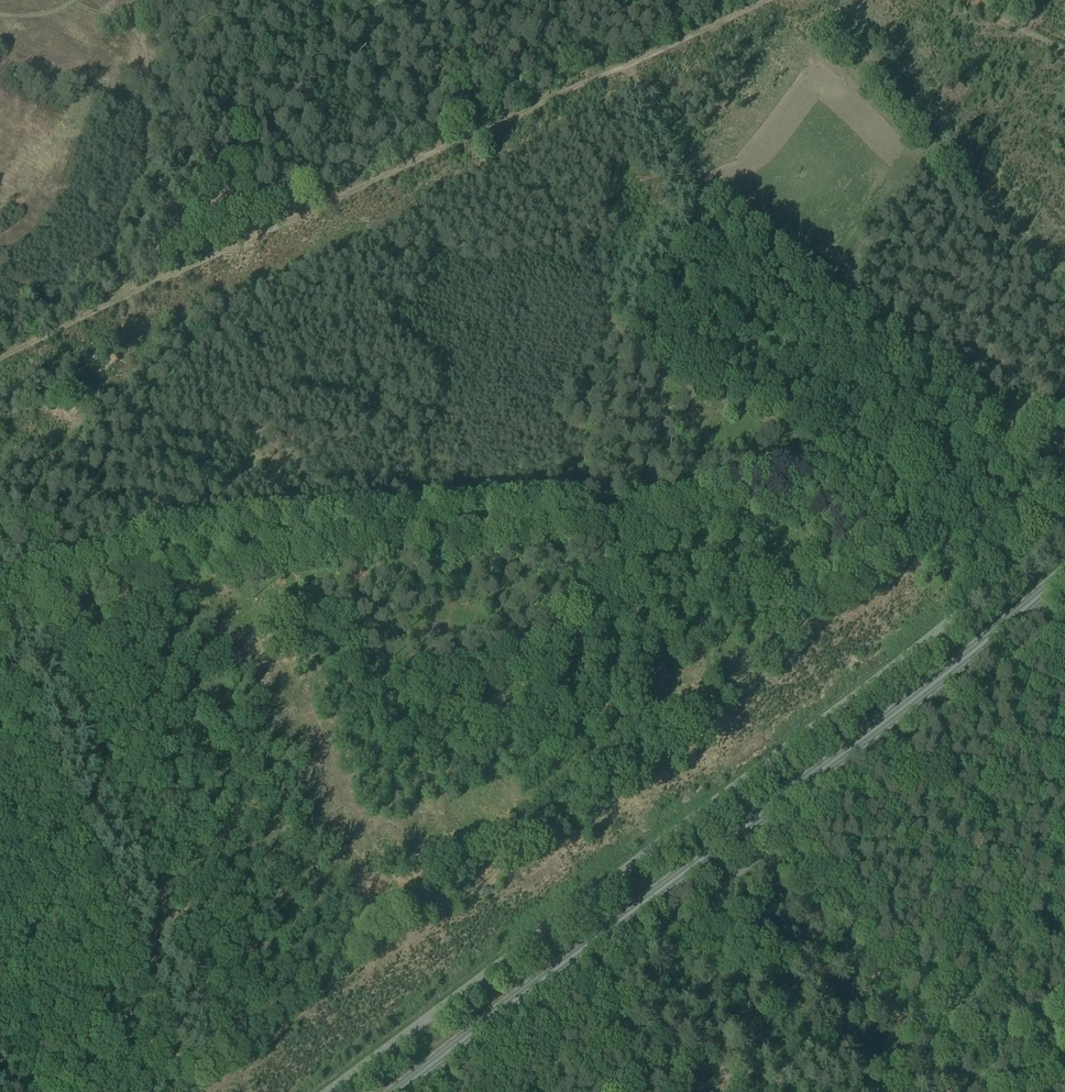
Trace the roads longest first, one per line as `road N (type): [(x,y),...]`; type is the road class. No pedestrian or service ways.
road 1 (track): [(627,65),(702,203),(700,219),(639,318),(636,347),(658,371),(785,429),(811,447),(818,467),(683,486),(573,527),(196,553),(69,590),(0,622)]
road 2 (unclassified): [(326,1091),(861,691),(1064,518)]
road 3 (track): [(184,1091),(229,1067),(400,936),(614,813),(886,548)]
road 4 (track): [(771,0),(0,355)]
road 5 (primary): [(397,1091),(951,670),(1064,573)]
road 6 (track): [(70,0),(125,22),(148,58),(145,174),(126,204),(114,261),(131,293)]
road 7 (track): [(0,540),(76,427),(128,325),(131,293)]
road 8 (track): [(886,548),(1064,435)]

